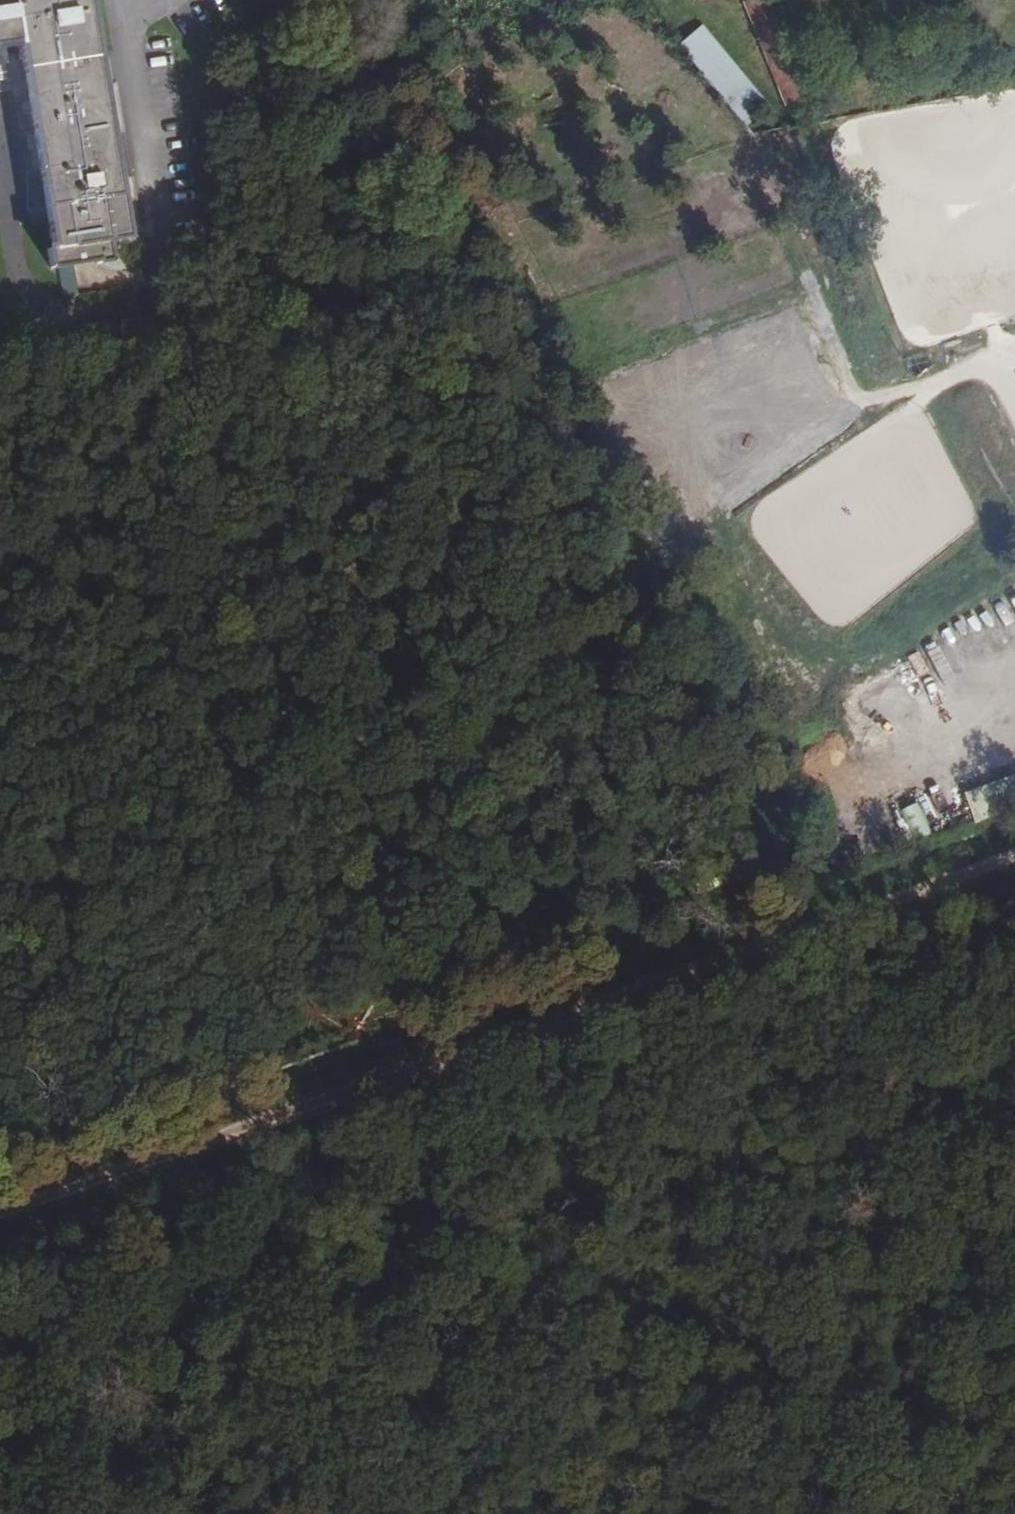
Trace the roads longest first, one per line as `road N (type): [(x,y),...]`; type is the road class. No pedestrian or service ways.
road 1 (track): [(0,1223),(1014,876)]

